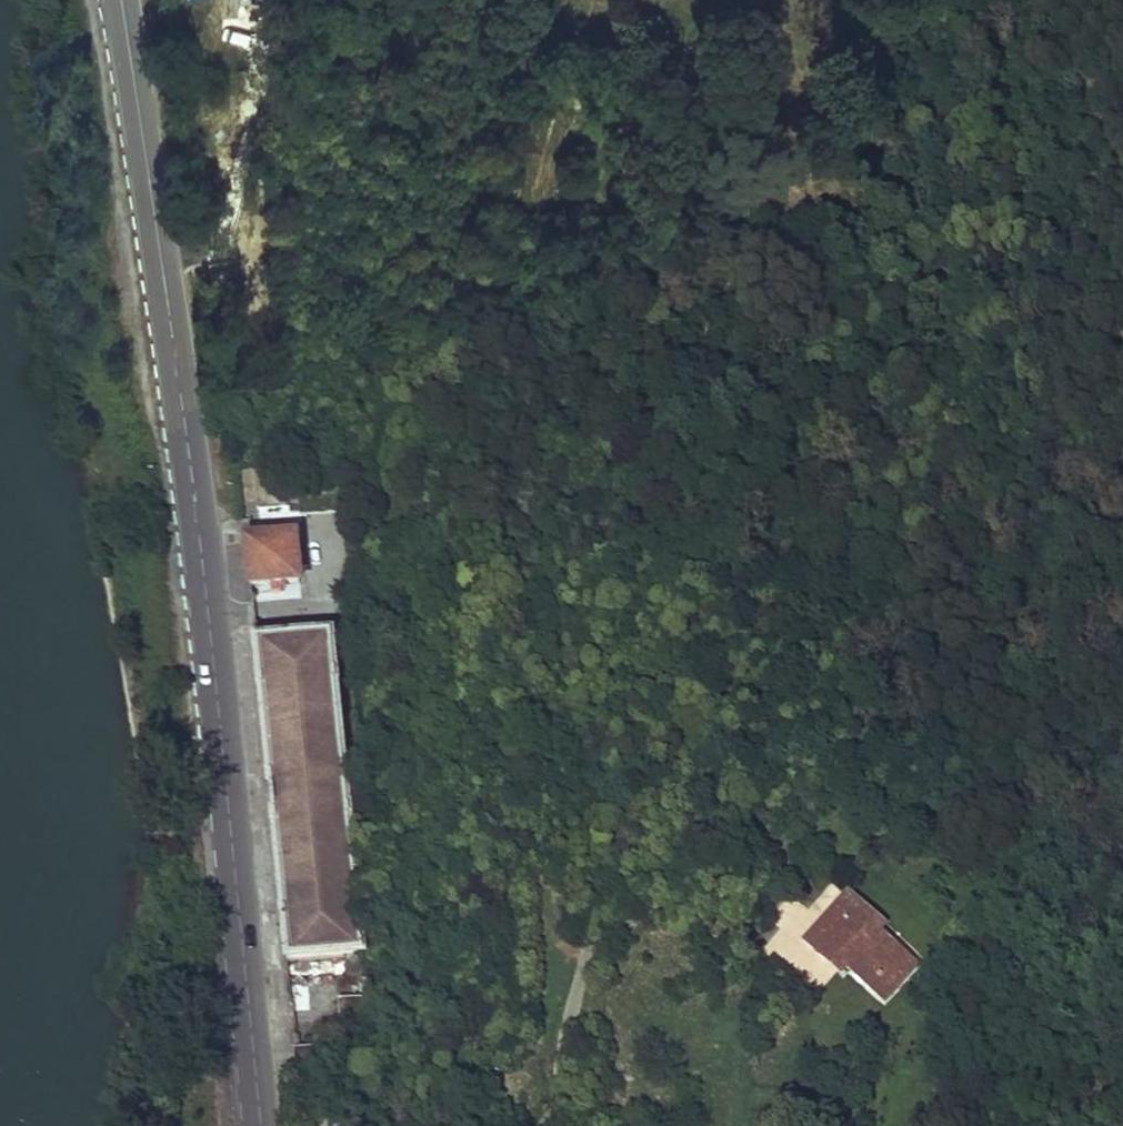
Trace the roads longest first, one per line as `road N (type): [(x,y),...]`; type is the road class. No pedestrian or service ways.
road 1 (secondary): [(124,0),(213,652),(262,1125)]

